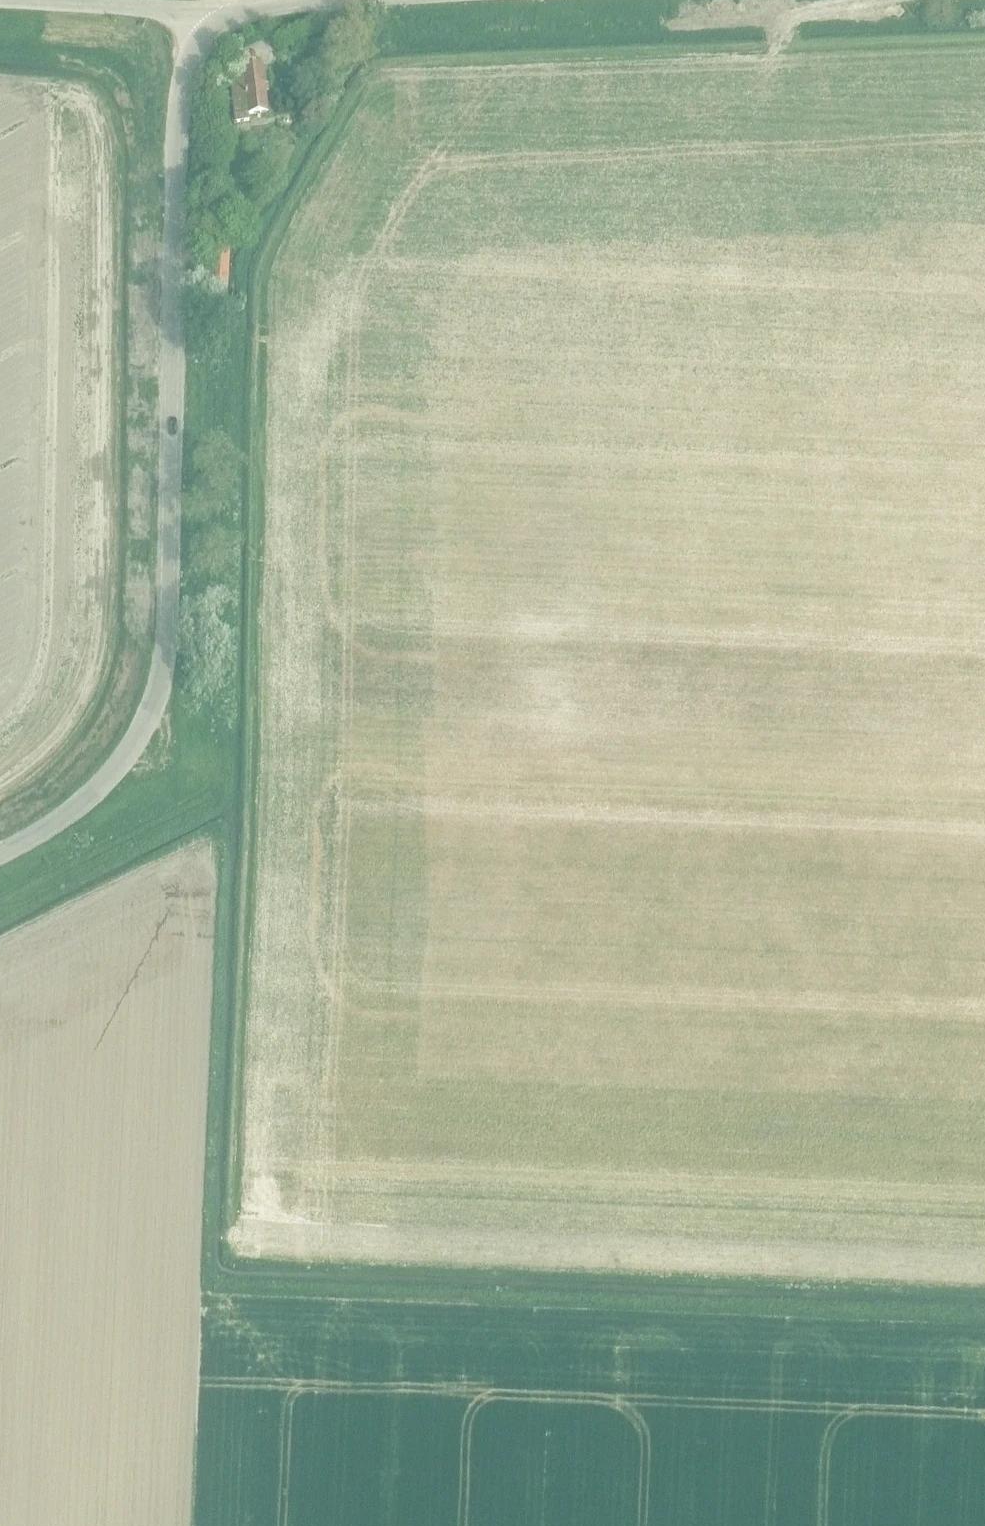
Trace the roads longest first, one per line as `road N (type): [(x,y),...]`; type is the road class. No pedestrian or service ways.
road 1 (tertiary): [(0,853),(49,829),(92,794),(144,721),(158,680),(180,95),(208,37)]
road 2 (unclassified): [(208,37),(170,12),(16,0)]

